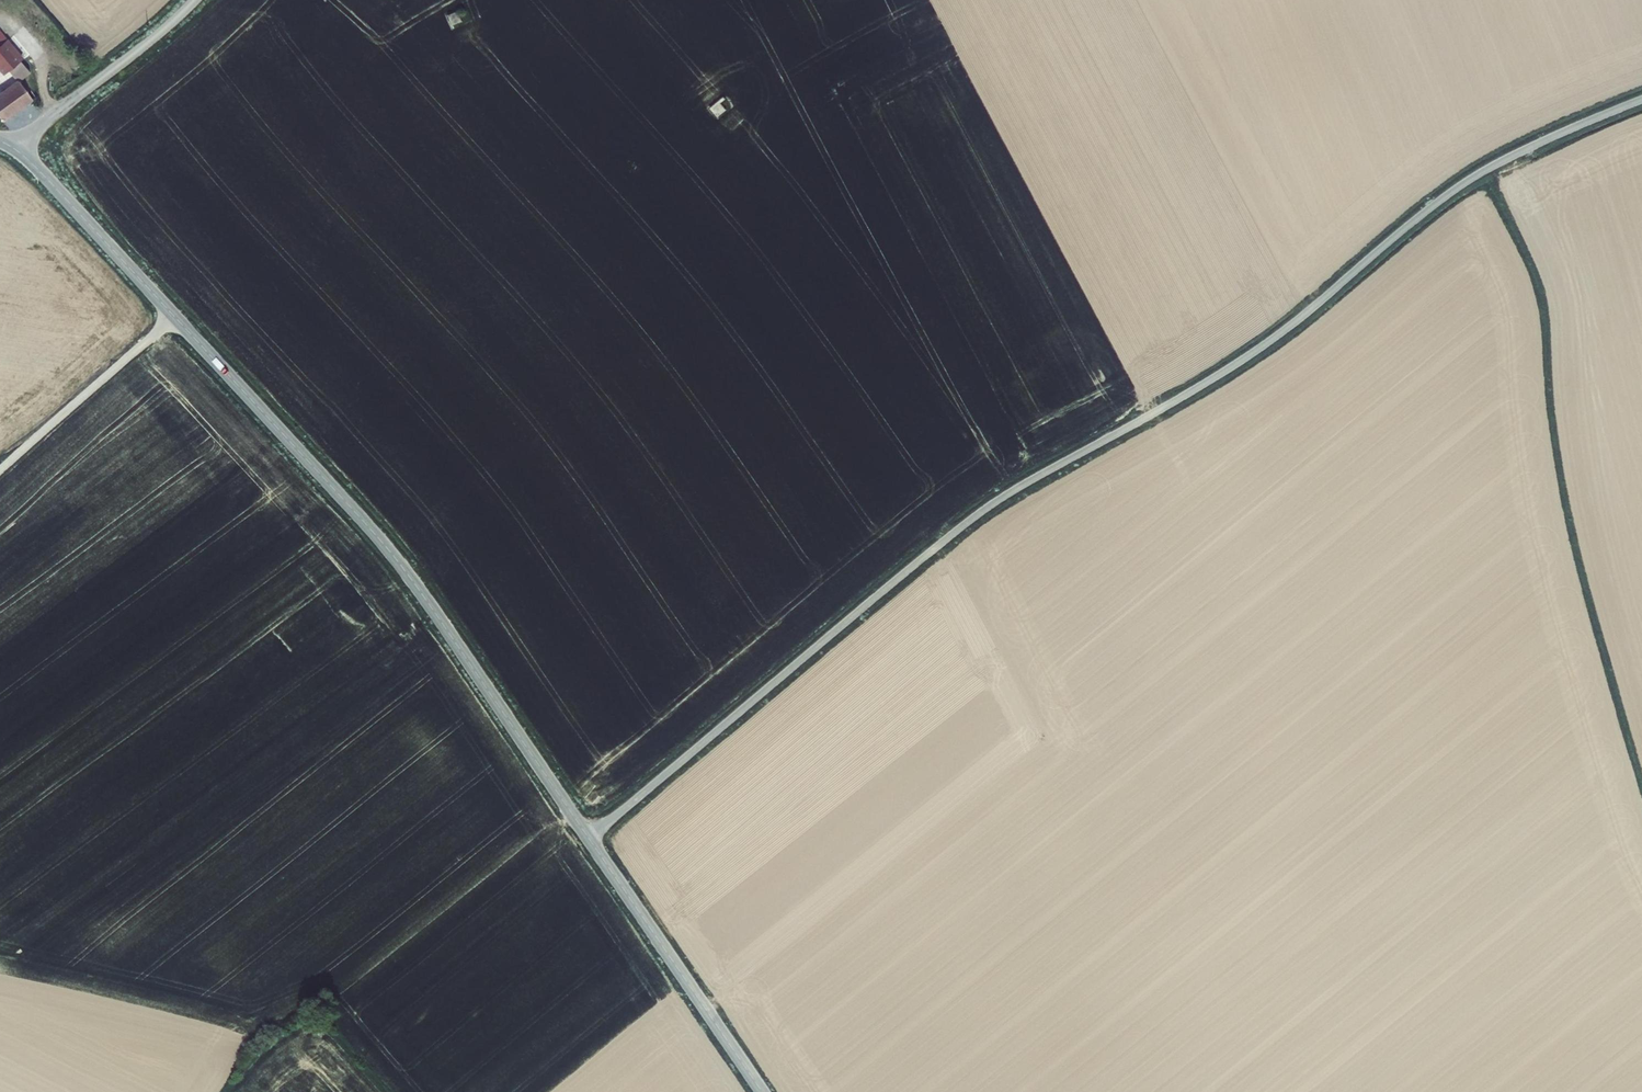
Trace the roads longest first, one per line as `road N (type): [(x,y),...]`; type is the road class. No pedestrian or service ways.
road 1 (unclassified): [(1641,99),(1469,179),(1251,353),(986,508),(589,838)]
road 2 (tertiary): [(589,838),(389,550),(17,149)]
road 3 (tertiary): [(763,1091),(589,838)]
road 4 (track): [(172,315),(0,470)]
road 5 (unclassified): [(194,0),(17,149)]

